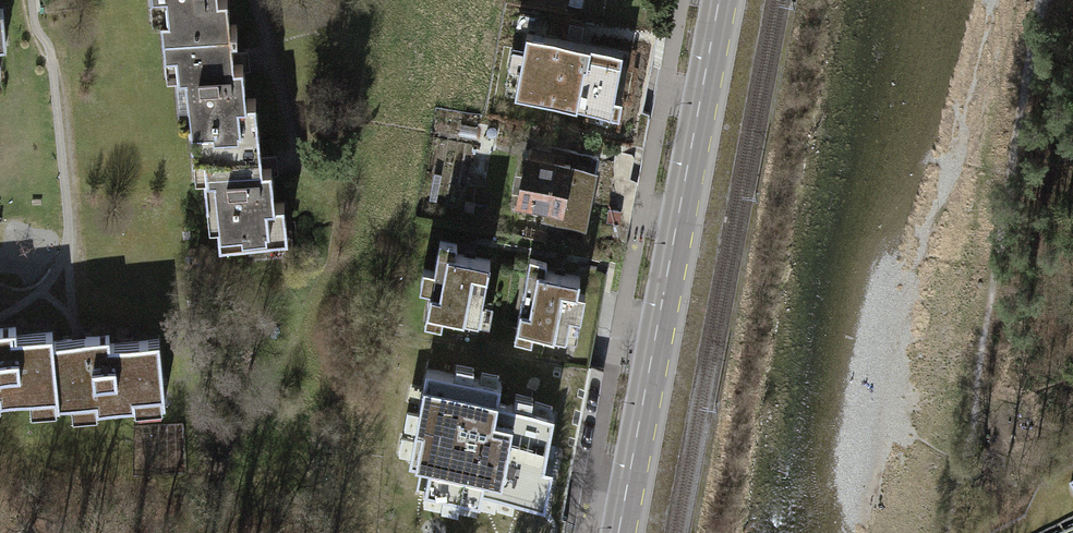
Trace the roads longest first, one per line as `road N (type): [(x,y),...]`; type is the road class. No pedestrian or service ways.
road 1 (primary): [(623,532),(724,0)]

